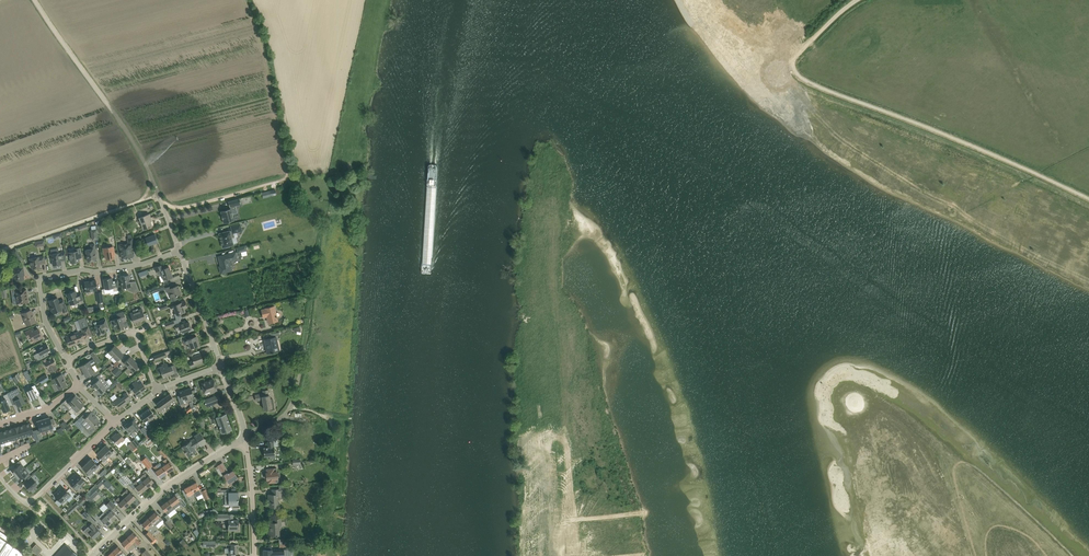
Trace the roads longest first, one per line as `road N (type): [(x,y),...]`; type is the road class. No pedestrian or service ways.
road 1 (track): [(1088,200),(806,83),(787,65),(856,0)]
road 2 (unclassified): [(180,251),(135,145),(34,0)]
road 3 (residential): [(66,360),(45,321),(41,279),(144,265),(180,251)]
road 4 (unclassified): [(92,555),(163,489),(245,436)]
road 5 (residential): [(115,422),(27,505),(0,477)]
road 6 (track): [(162,203),(184,208),(287,179)]
road 7 (unclassified): [(221,367),(180,251)]
road 8 (unclassified): [(245,436),(255,555)]

